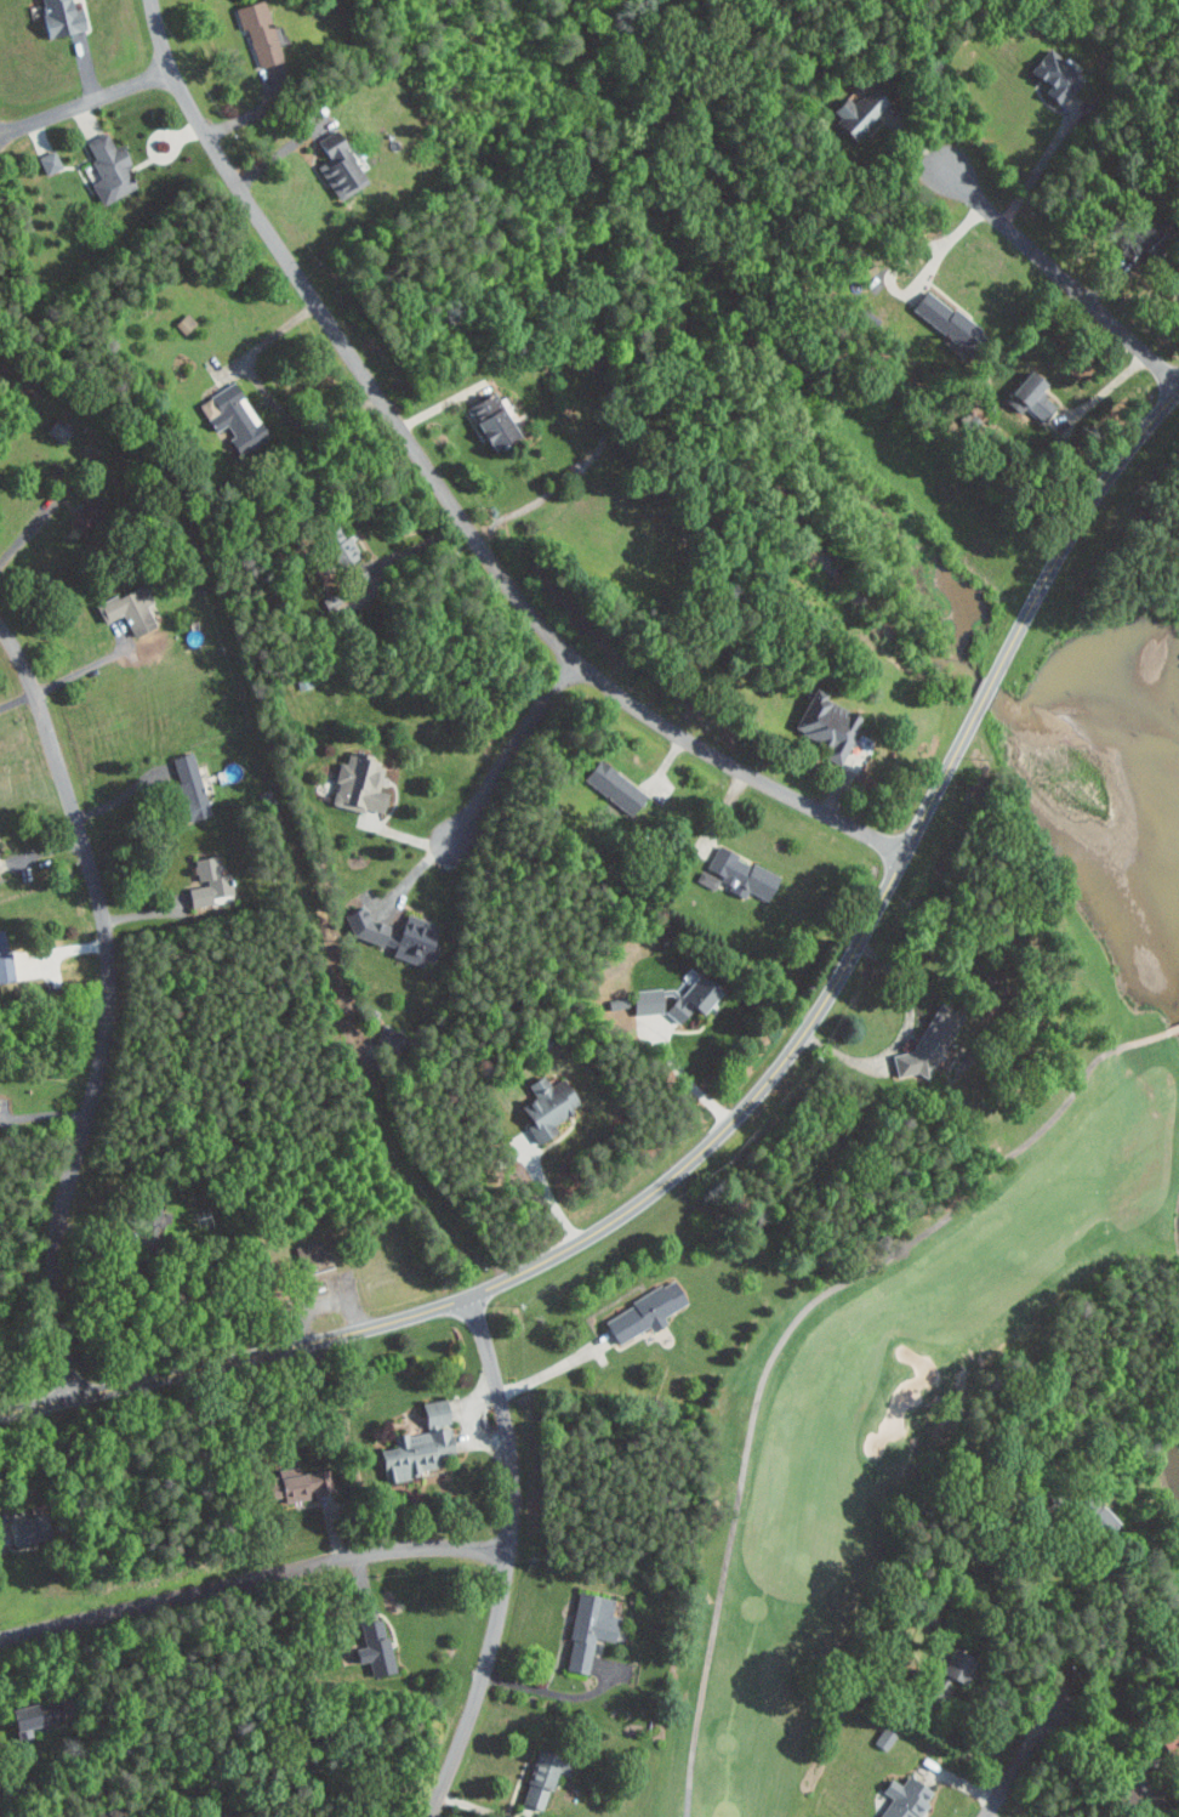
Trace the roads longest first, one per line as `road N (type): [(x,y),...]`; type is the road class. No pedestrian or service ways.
road 1 (tertiary): [(981,704),(854,954),(796,1046),(734,1119),(649,1196),(478,1298),(0,1415)]
road 2 (residential): [(905,853),(689,742),(556,642),(472,535),(190,109),(169,68),(152,0)]
road 3 (residential): [(72,1398),(53,1251),(103,1039),(106,932),(49,733),(0,625)]
road 4 (residential): [(431,1816),(475,1699),(507,1551),(512,1460),(469,1299)]
road 5 (residential): [(507,1551),(440,1544),(371,1550),(0,1639)]
road 6 (tertiary): [(1178,388),(1060,552),(997,674)]
road 7 (residential): [(577,660),(452,839),(411,875),(391,913),(405,924)]
road 8 (residential): [(1178,383),(951,171)]
road 9 (residential): [(986,1816),(1058,1711)]

